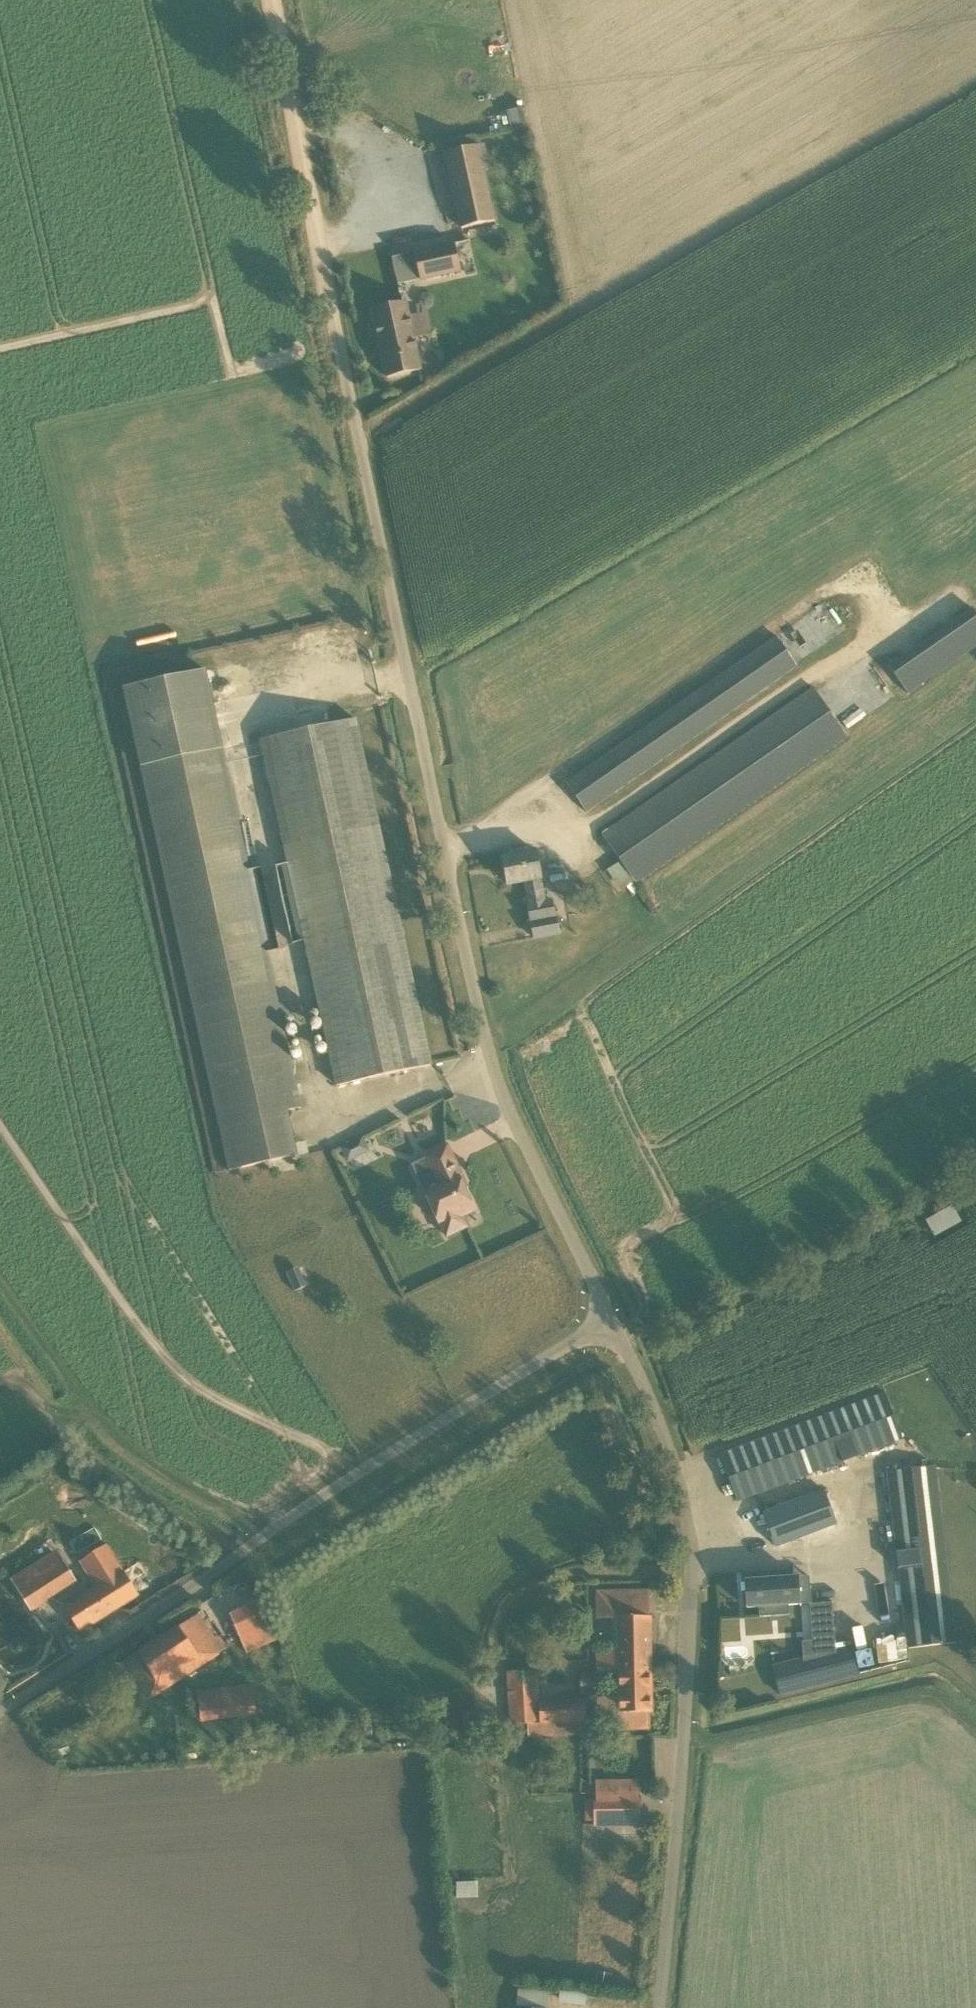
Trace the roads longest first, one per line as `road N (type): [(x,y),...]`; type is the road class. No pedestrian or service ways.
road 1 (unclassified): [(608,1315),(515,1130),(485,1040),(324,273)]
road 2 (unclassified): [(0,1712),(608,1315)]
road 3 (unclassified): [(659,2007),(683,1754),(689,1544),(671,1452),(608,1315)]
road 4 (track): [(0,1290),(98,1427),(131,1457),(270,1531)]
road 5 (track): [(324,273),(266,0)]

